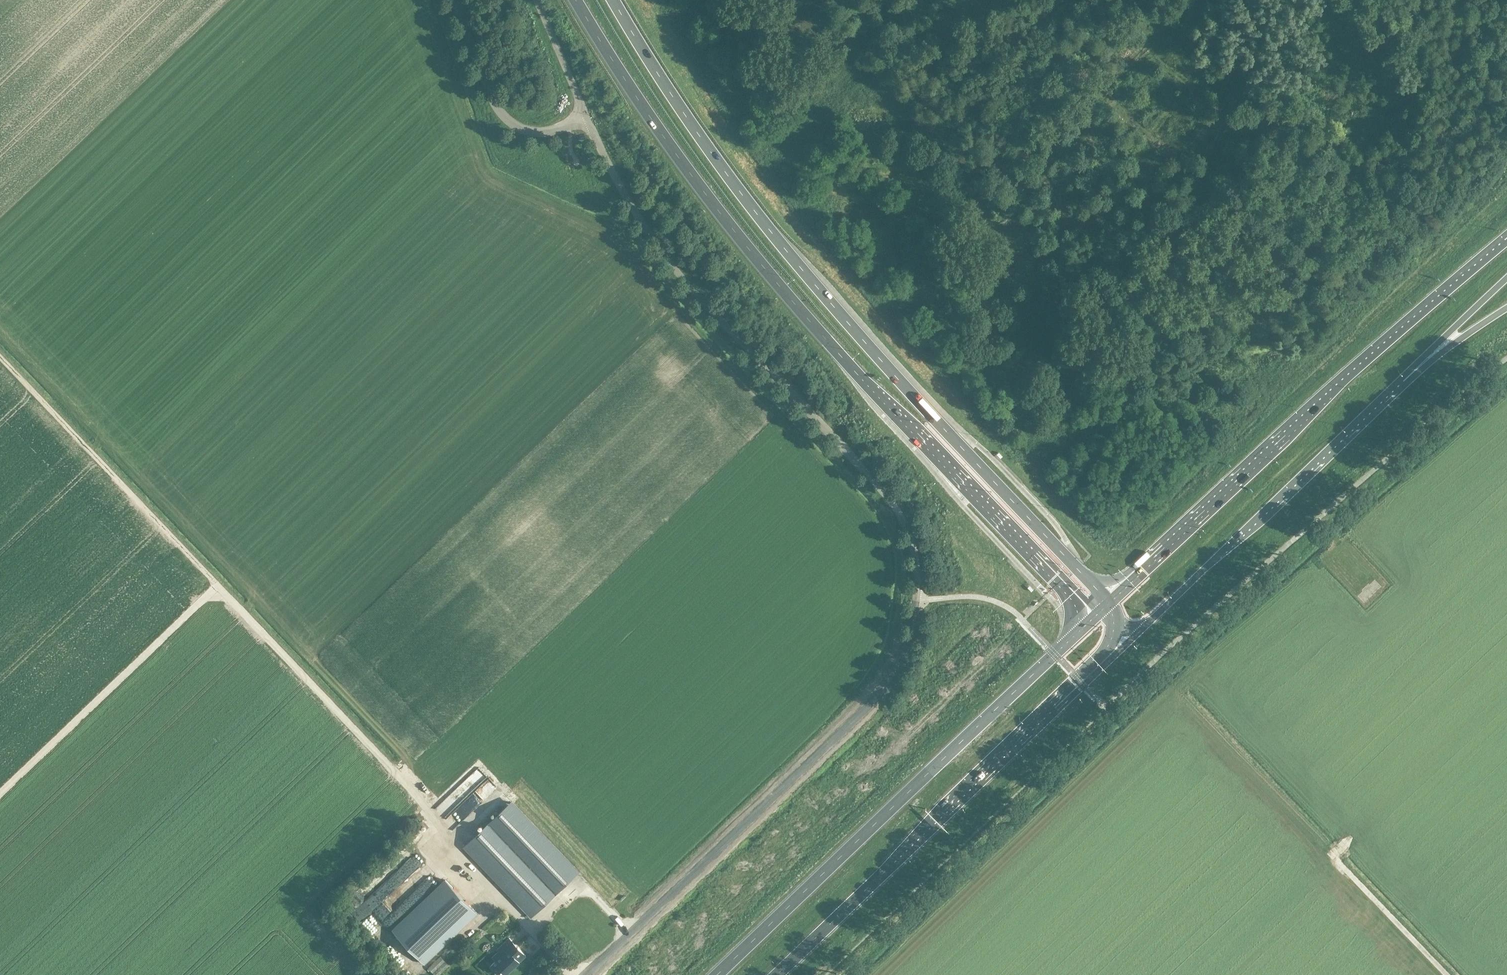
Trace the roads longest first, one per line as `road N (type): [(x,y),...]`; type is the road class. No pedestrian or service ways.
road 1 (unclassified): [(588,974),(892,684),(914,615),(917,573),(889,500),(657,248),(586,116)]
road 2 (trunk): [(575,0),(677,155),(775,281),(1091,620)]
road 3 (trunk): [(1110,603),(803,271),(702,141),(612,0)]
road 4 (trunk): [(1495,248),(1324,397),(1110,603)]
road 5 (trunk): [(1091,620),(717,974)]
road 6 (trunk): [(777,974),(1124,639)]
road 7 (trunk): [(1124,639),(1404,378)]
road 8 (unclassified): [(586,116),(531,133),(508,122),(489,97),(453,0)]
road 9 (trunk): [(1404,378),(1506,279)]
road 10 (unclassified): [(586,116),(538,0)]
road 11 (trunk): [(1404,378),(1506,310)]

